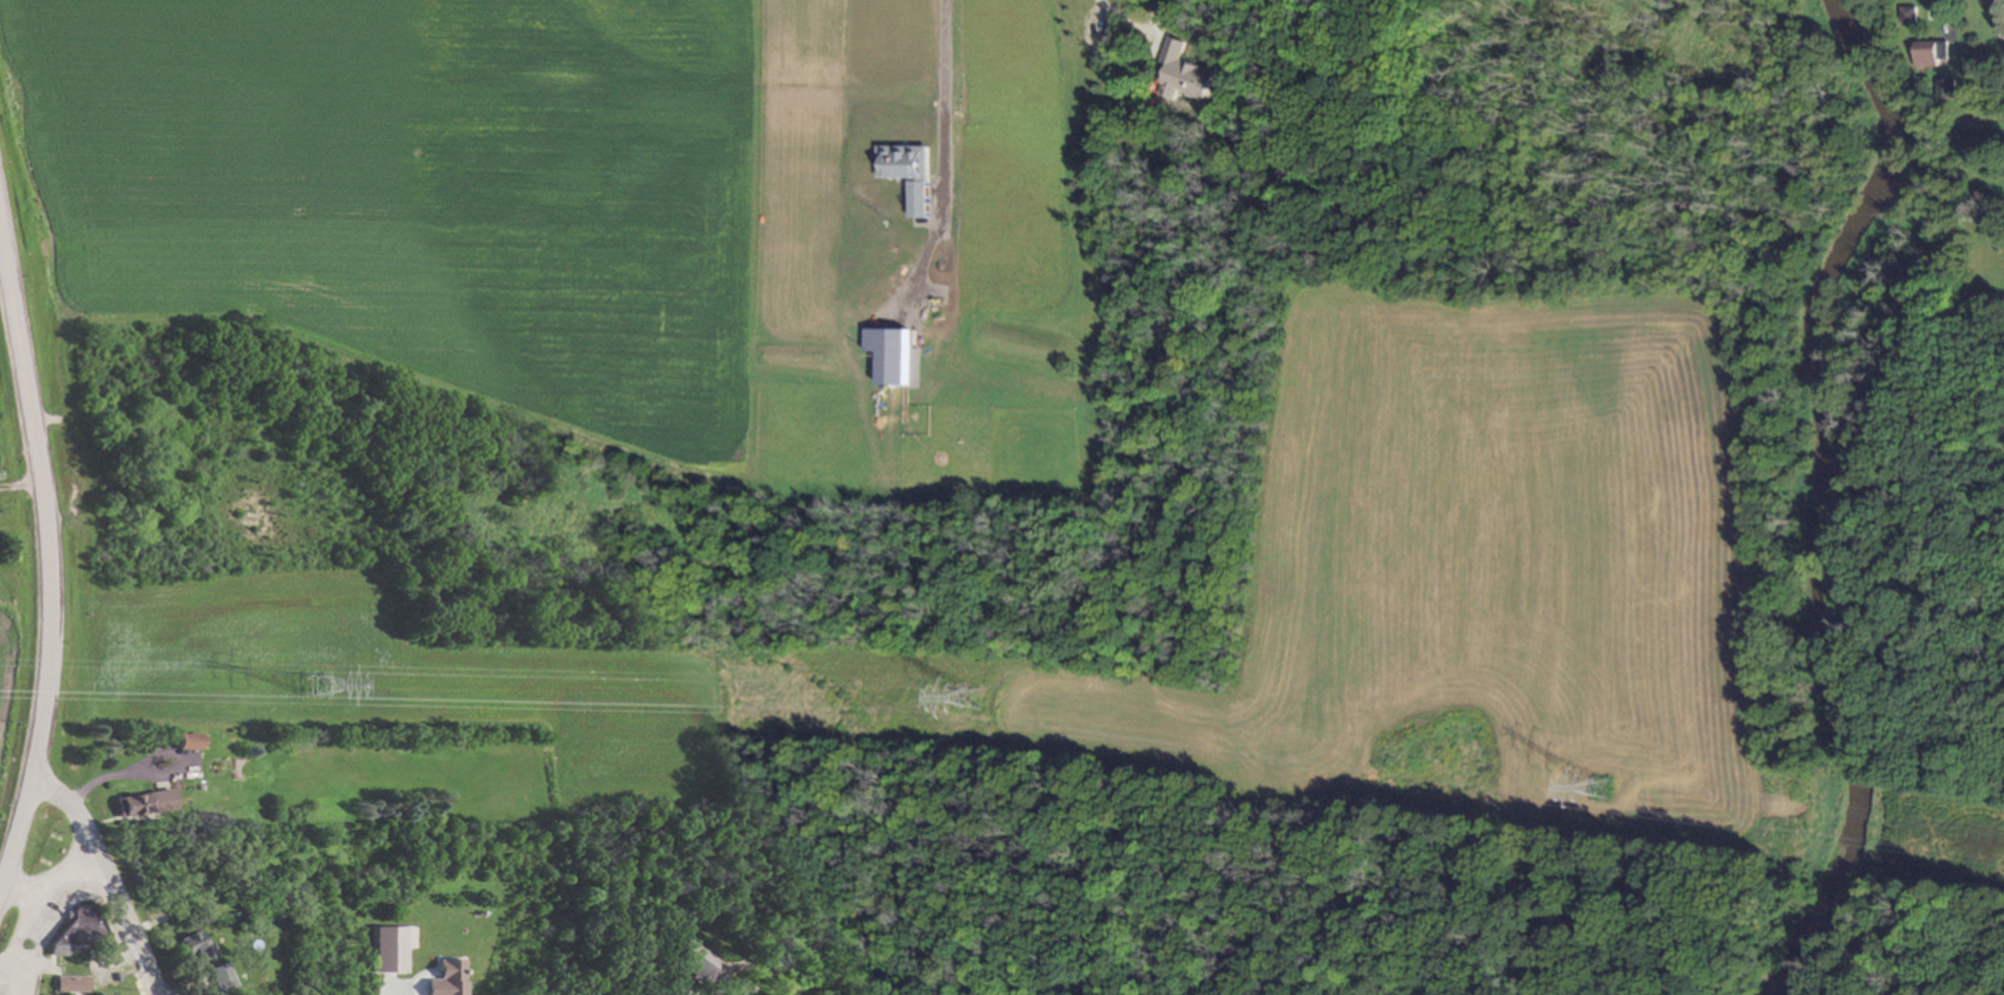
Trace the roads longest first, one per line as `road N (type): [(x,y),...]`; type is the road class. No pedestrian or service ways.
road 1 (secondary): [(0,881),(31,780),(49,583),(0,252)]
road 2 (residential): [(161,994),(84,819),(70,801),(31,780)]

